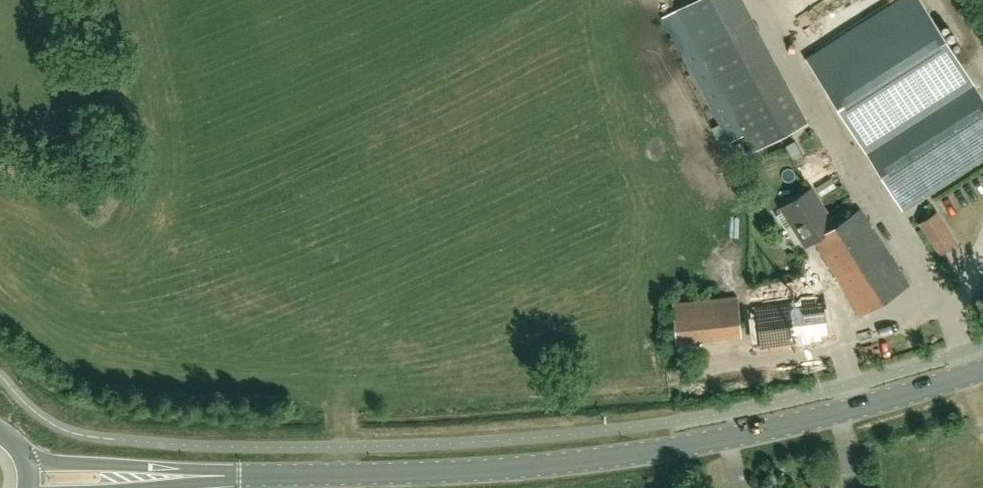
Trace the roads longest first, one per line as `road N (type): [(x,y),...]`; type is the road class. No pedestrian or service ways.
road 1 (tertiary): [(982,369),(814,419),(622,457),(487,470),(238,476)]
road 2 (tertiary): [(238,476),(27,460)]

